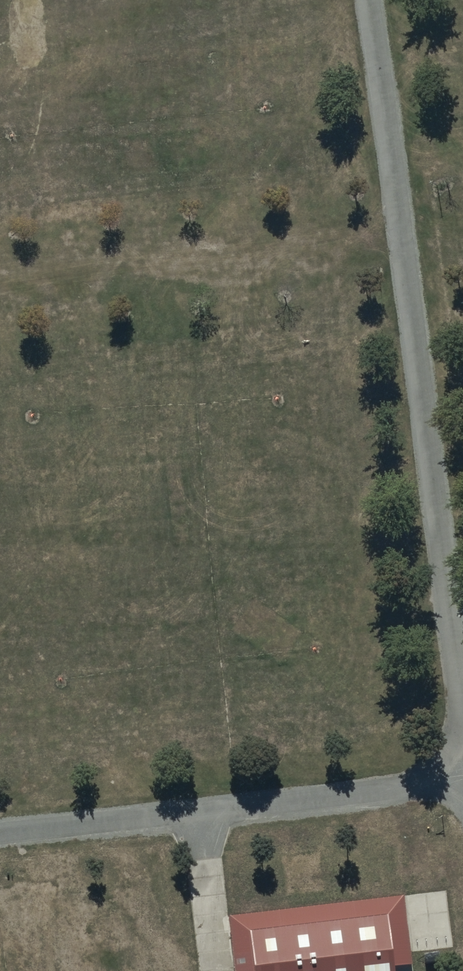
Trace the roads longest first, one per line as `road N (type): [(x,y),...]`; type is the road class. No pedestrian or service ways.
road 1 (track): [(371,0),(462,703)]
road 2 (track): [(462,783),(0,835)]
road 3 (track): [(401,233),(0,280)]

